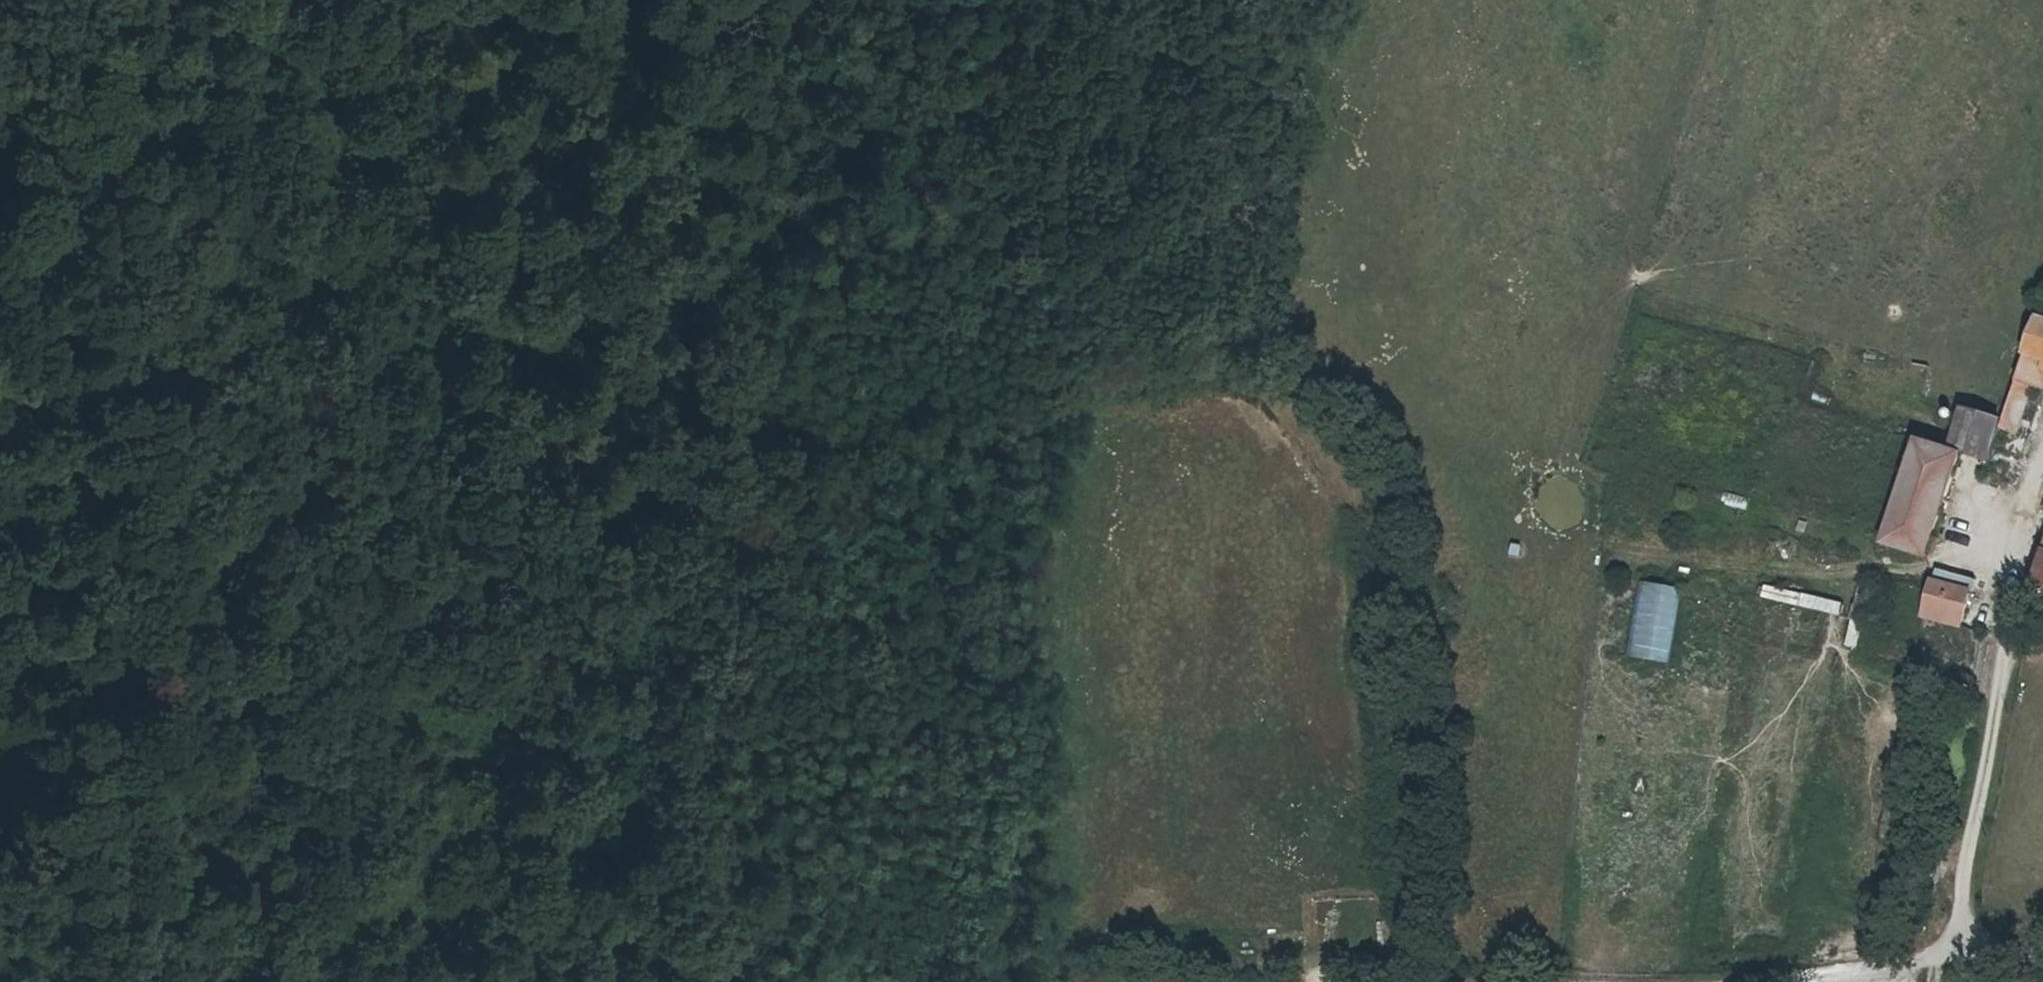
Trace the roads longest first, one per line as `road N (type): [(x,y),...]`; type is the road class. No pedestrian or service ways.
road 1 (track): [(2003,629),(1934,955)]
road 2 (unclassified): [(1779,981),(1934,955),(2042,958)]

